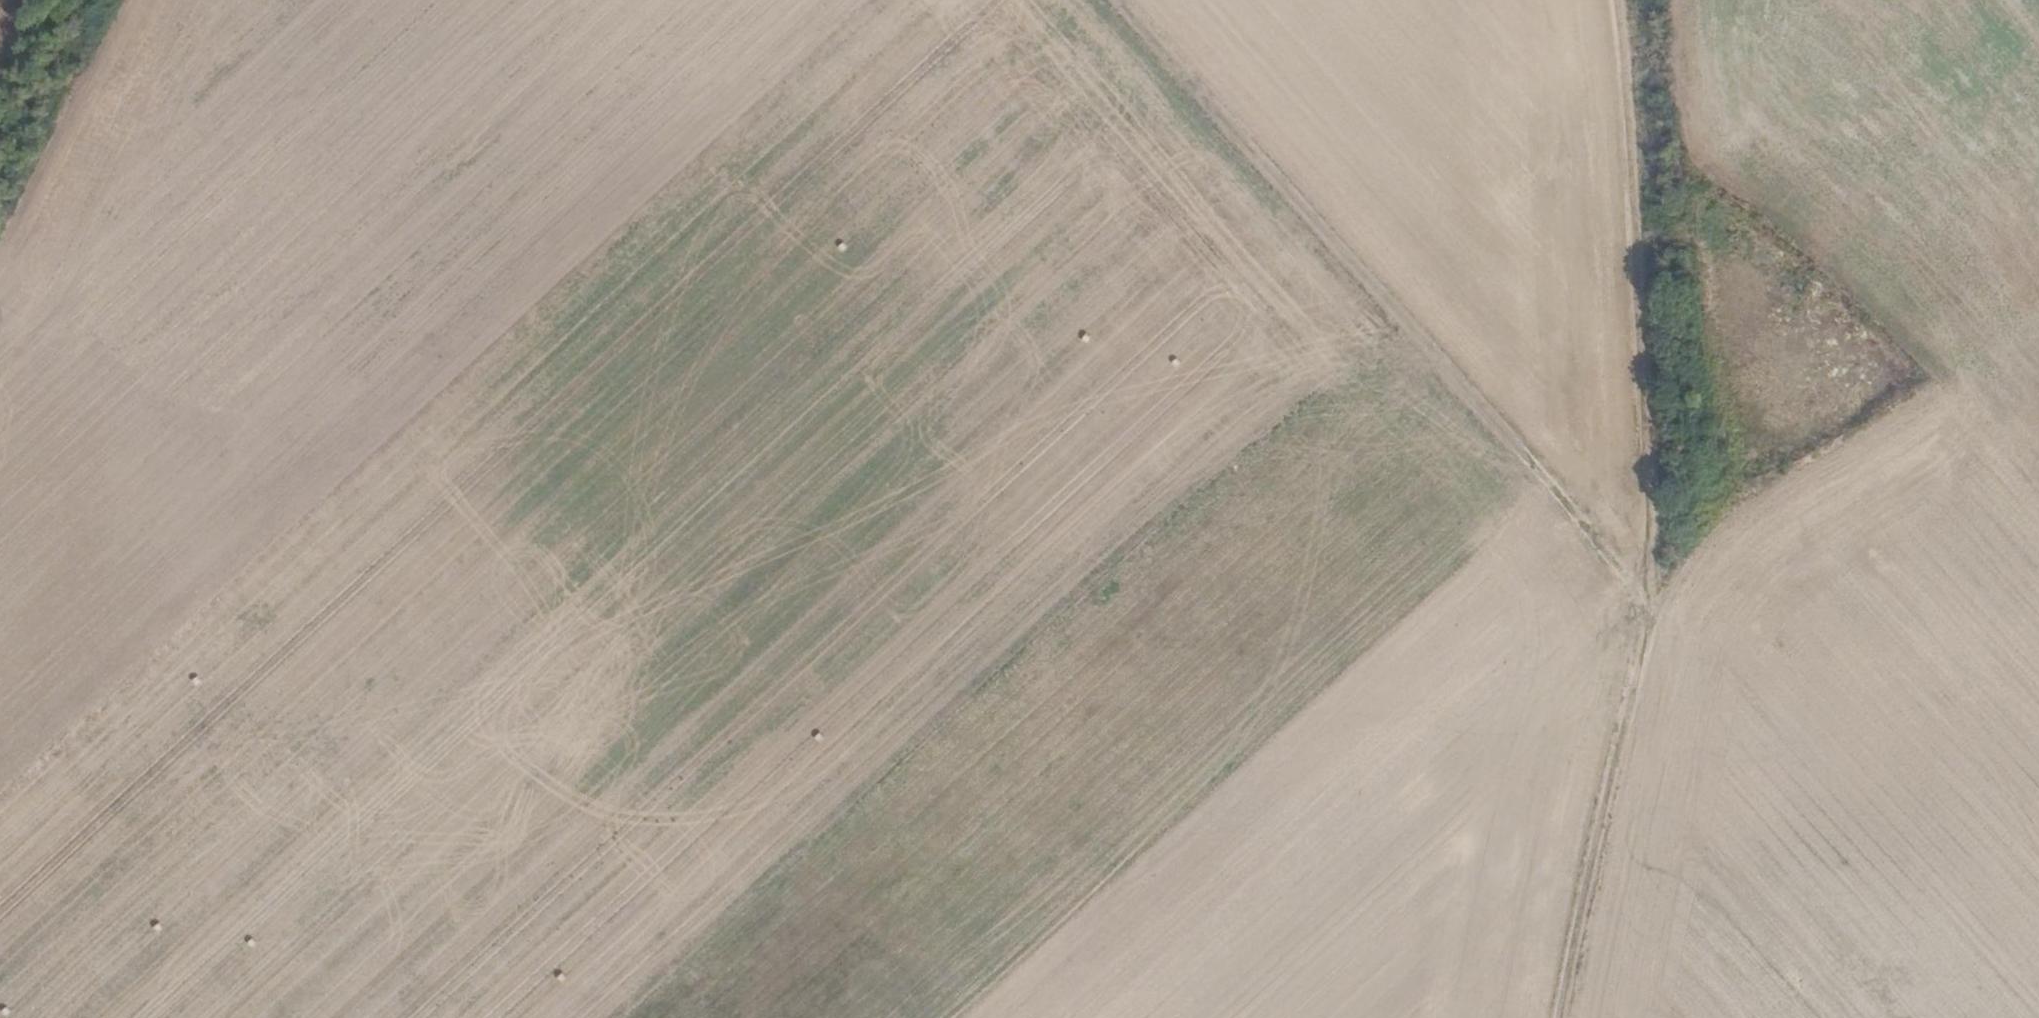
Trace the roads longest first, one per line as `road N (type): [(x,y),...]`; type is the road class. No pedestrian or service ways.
road 1 (track): [(1558,1017),(1655,604),(1619,0)]
road 2 (track): [(1113,0),(1655,604)]

